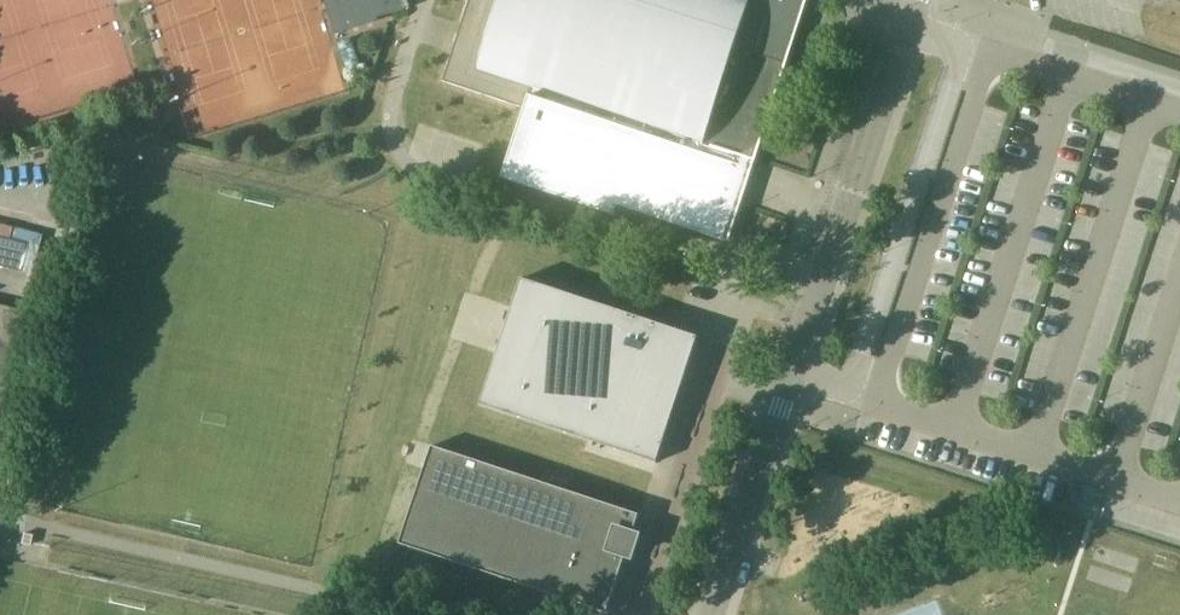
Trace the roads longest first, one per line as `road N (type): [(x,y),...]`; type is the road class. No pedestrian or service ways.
road 1 (unclassified): [(792,372),(850,391),(965,41),(909,22)]
road 2 (unclassified): [(792,372),(909,22)]
road 3 (unclassified): [(710,614),(792,372)]

